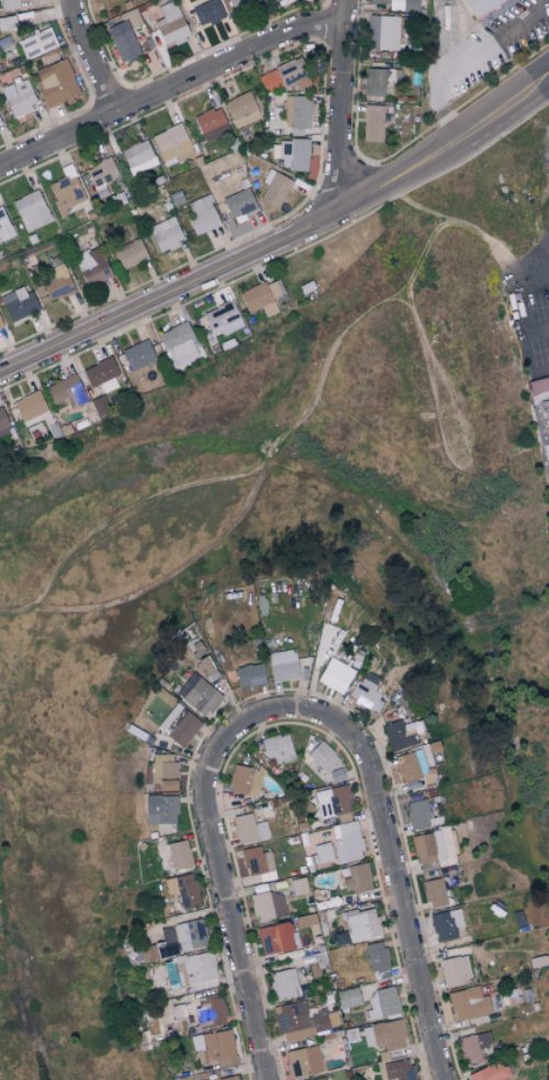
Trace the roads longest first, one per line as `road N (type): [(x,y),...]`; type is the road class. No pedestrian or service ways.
road 1 (secondary): [(0,376),(338,222),(548,75)]
road 2 (residential): [(445,1079),(361,755),(333,723),(305,711),(266,713)]
road 3 (residential): [(267,1079),(202,799),(214,750),(236,726),(266,713)]
road 4 (residential): [(0,170),(302,32),(348,27)]
road 5 (residential): [(338,222),(350,0)]
road 6 (residential): [(117,115),(77,0)]

